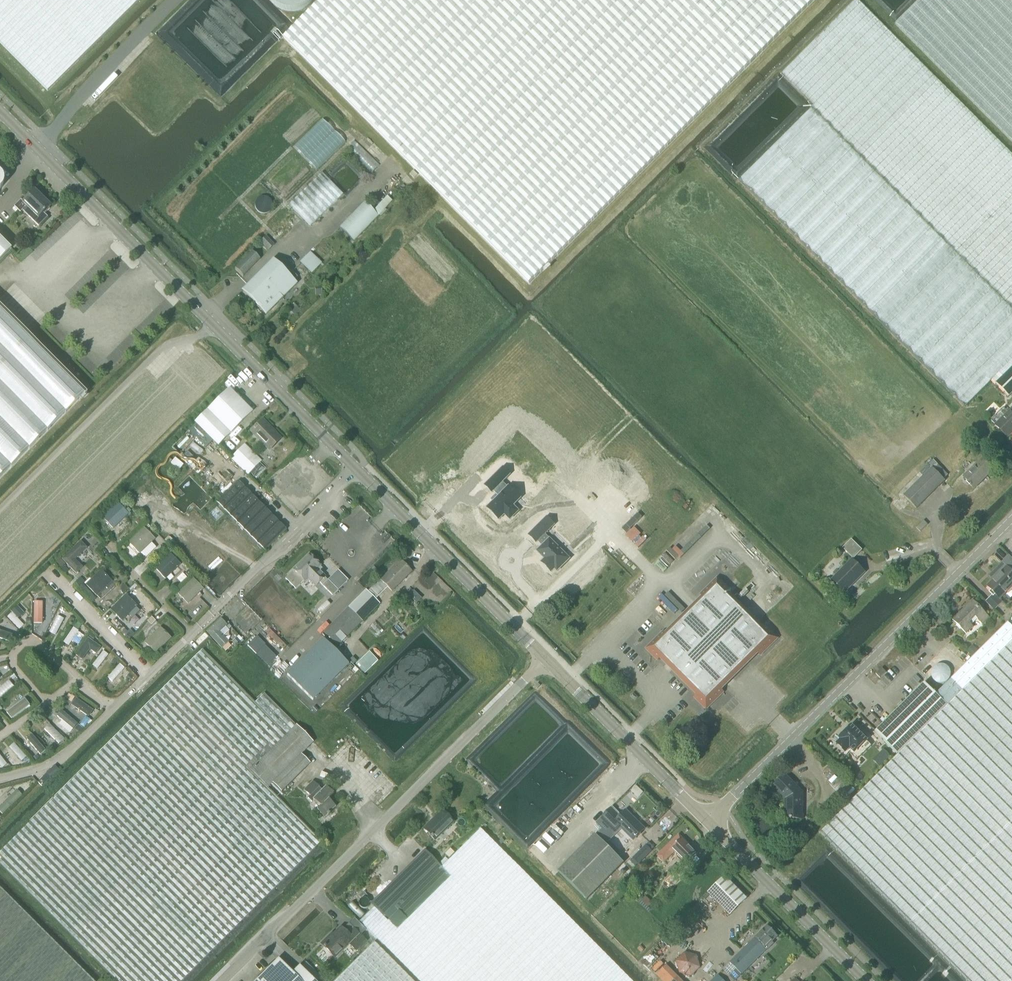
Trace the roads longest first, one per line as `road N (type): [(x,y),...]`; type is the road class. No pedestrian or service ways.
road 1 (tertiary): [(544,660),(0,110)]
road 2 (unclassified): [(221,980),(544,660)]
road 3 (tertiary): [(709,823),(1011,520)]
road 4 (tertiary): [(709,823),(544,660)]
road 5 (tertiary): [(866,980),(709,823)]

